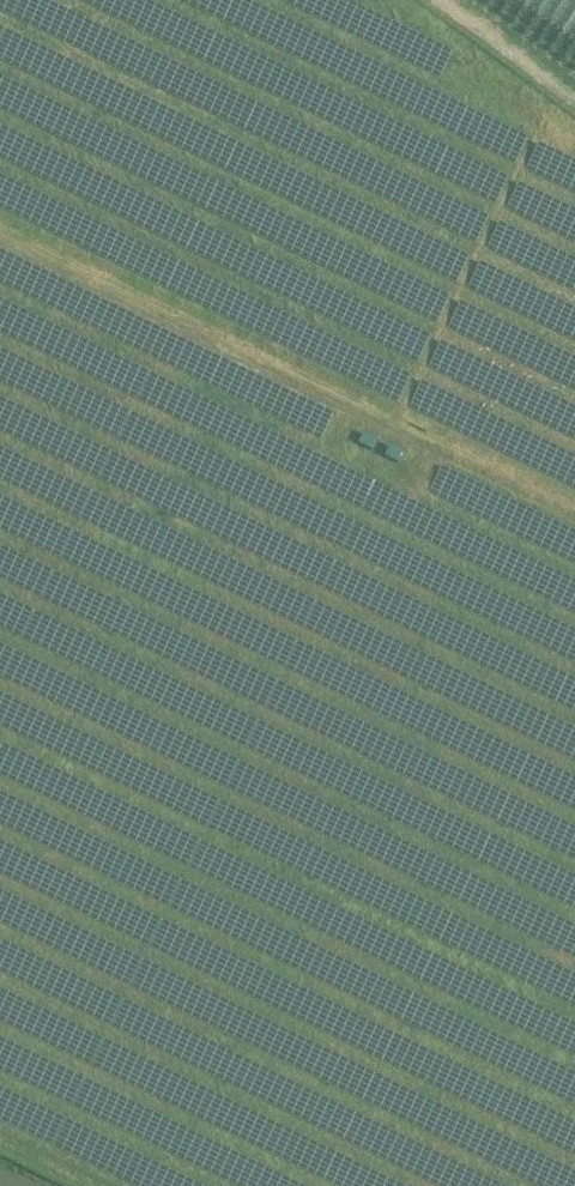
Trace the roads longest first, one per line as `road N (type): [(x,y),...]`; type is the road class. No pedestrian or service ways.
road 1 (track): [(574,517),(0,238)]
road 2 (track): [(435,0),(574,105)]

